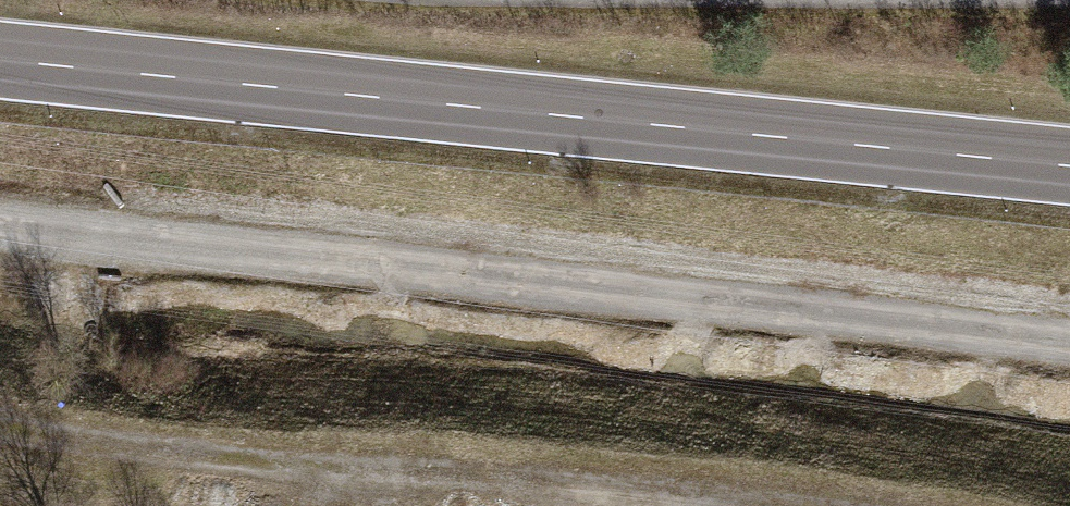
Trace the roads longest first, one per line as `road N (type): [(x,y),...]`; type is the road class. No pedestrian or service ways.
road 1 (track): [(1069,330),(0,203)]
road 2 (secondary): [(1069,155),(0,53)]

